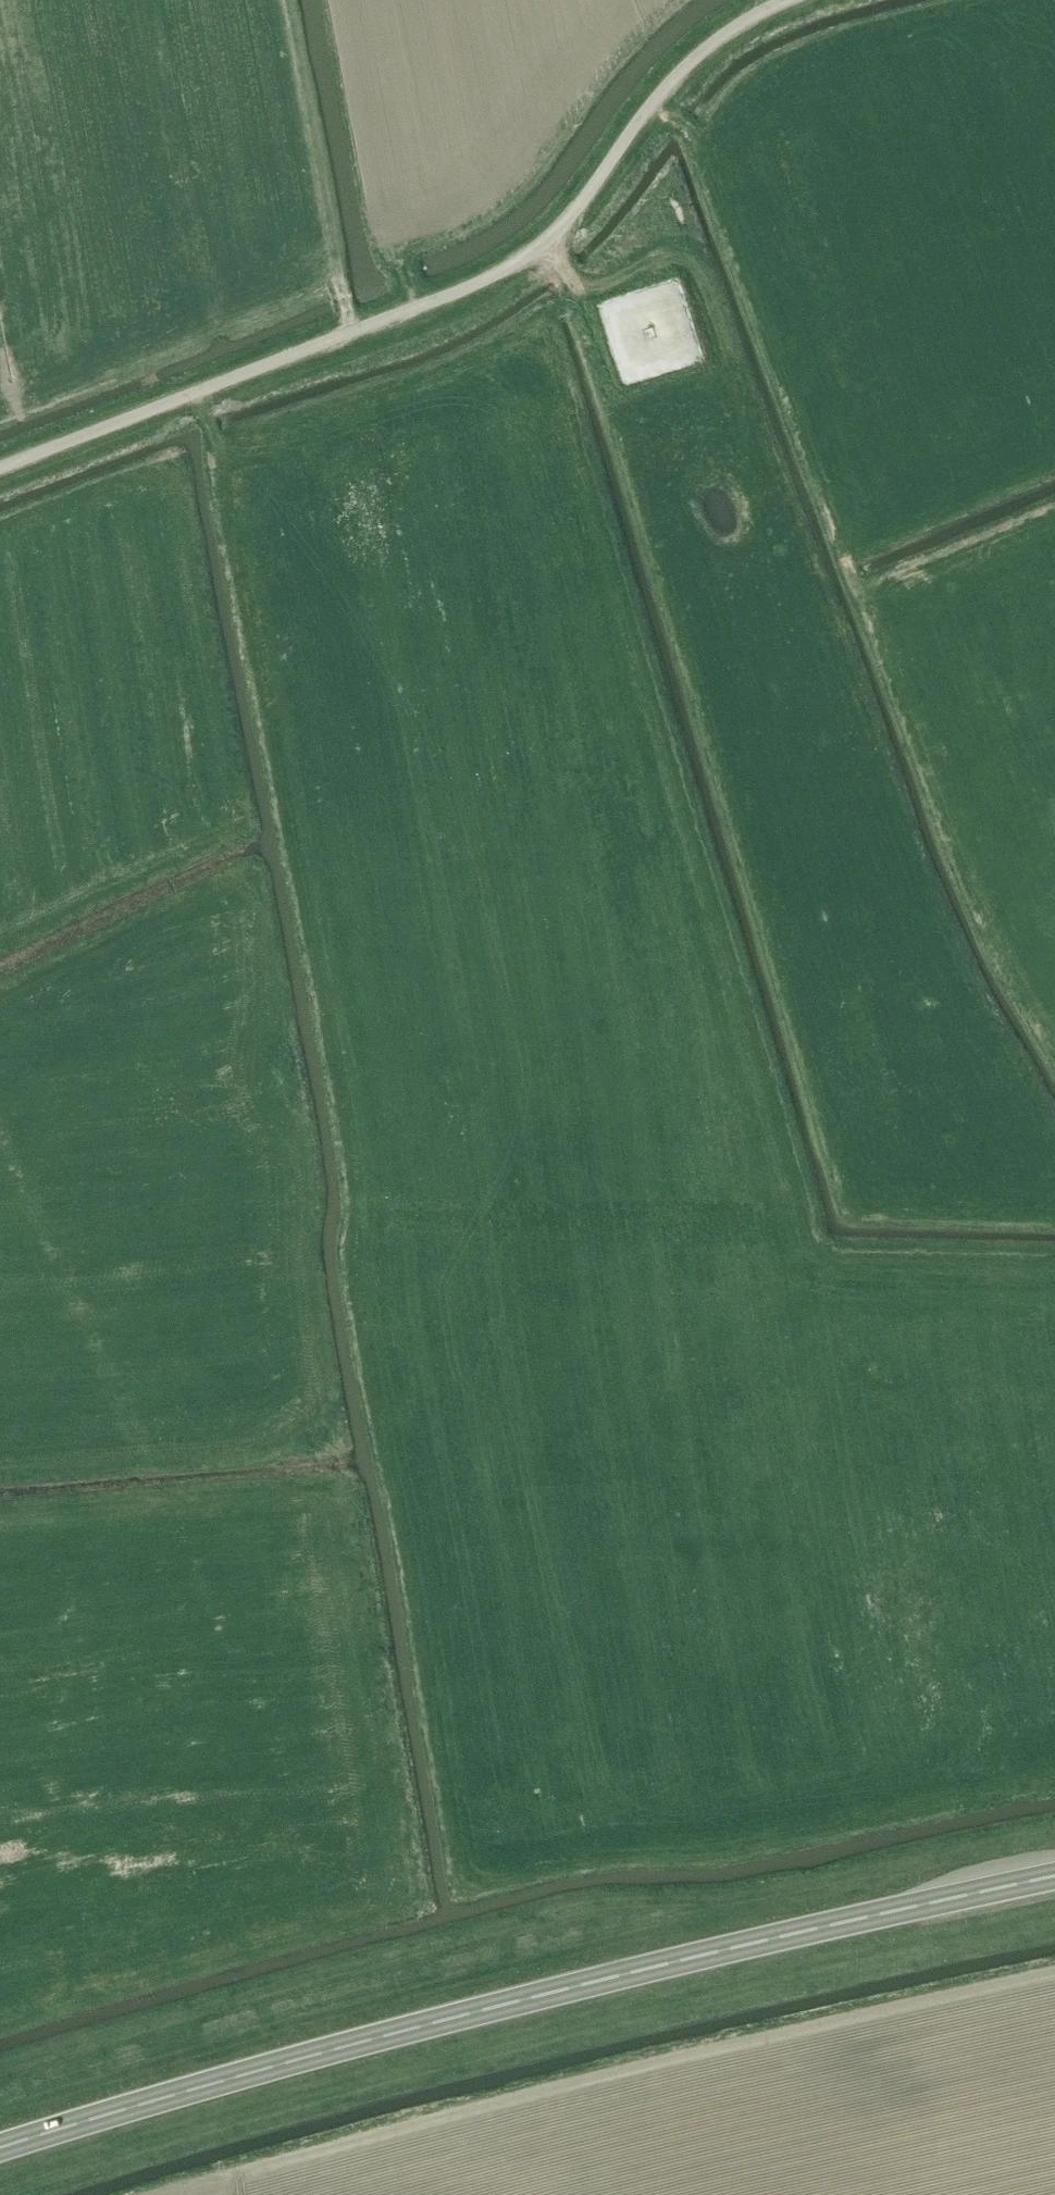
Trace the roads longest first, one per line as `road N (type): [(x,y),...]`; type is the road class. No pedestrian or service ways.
road 1 (trunk): [(0,2148),(435,2021),(1054,1876)]
road 2 (unclassified): [(0,473),(464,295),(539,255),(705,53),(792,0)]

